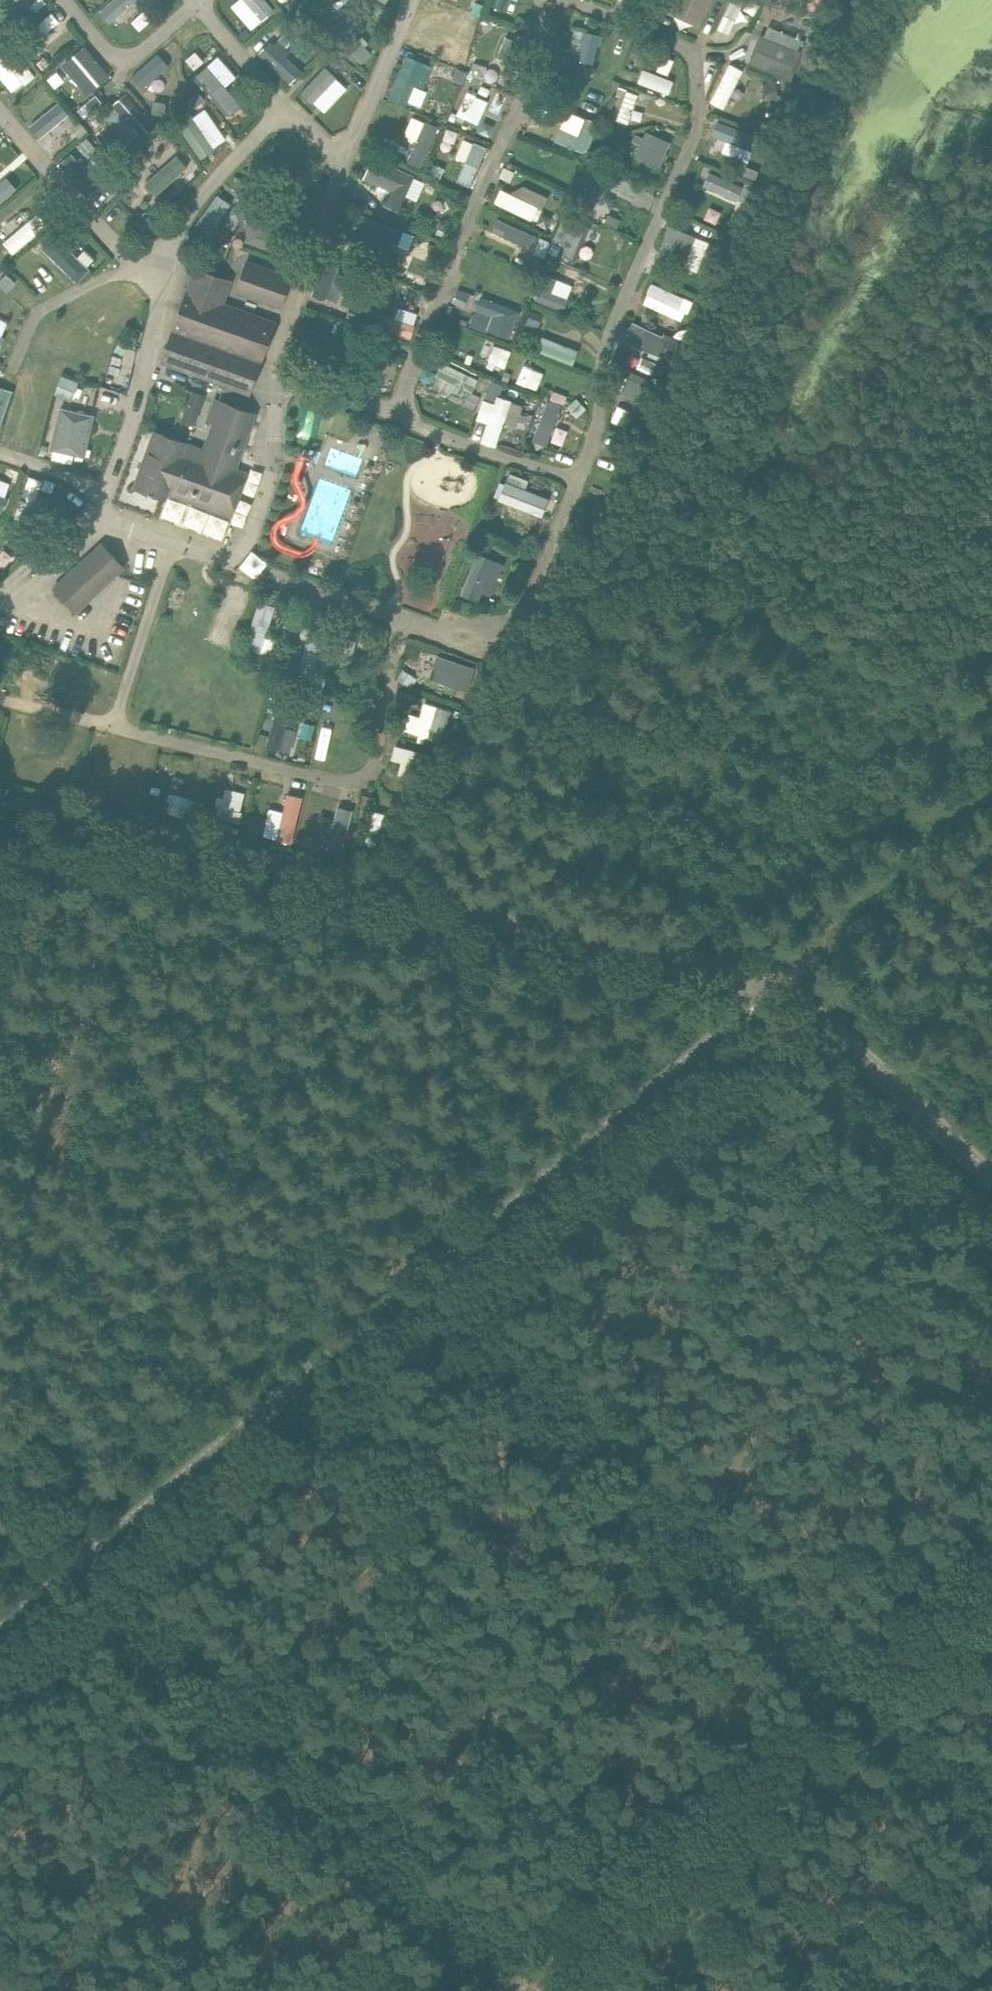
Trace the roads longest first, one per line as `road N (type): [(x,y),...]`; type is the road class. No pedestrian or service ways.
road 1 (unclassified): [(0,1632),(724,1033),(750,982)]
road 2 (unclassified): [(750,982),(0,797)]
road 3 (unclassified): [(991,1177),(801,1005),(750,982)]
road 4 (track): [(779,991),(991,776)]
road 5 (track): [(0,971),(120,827)]

